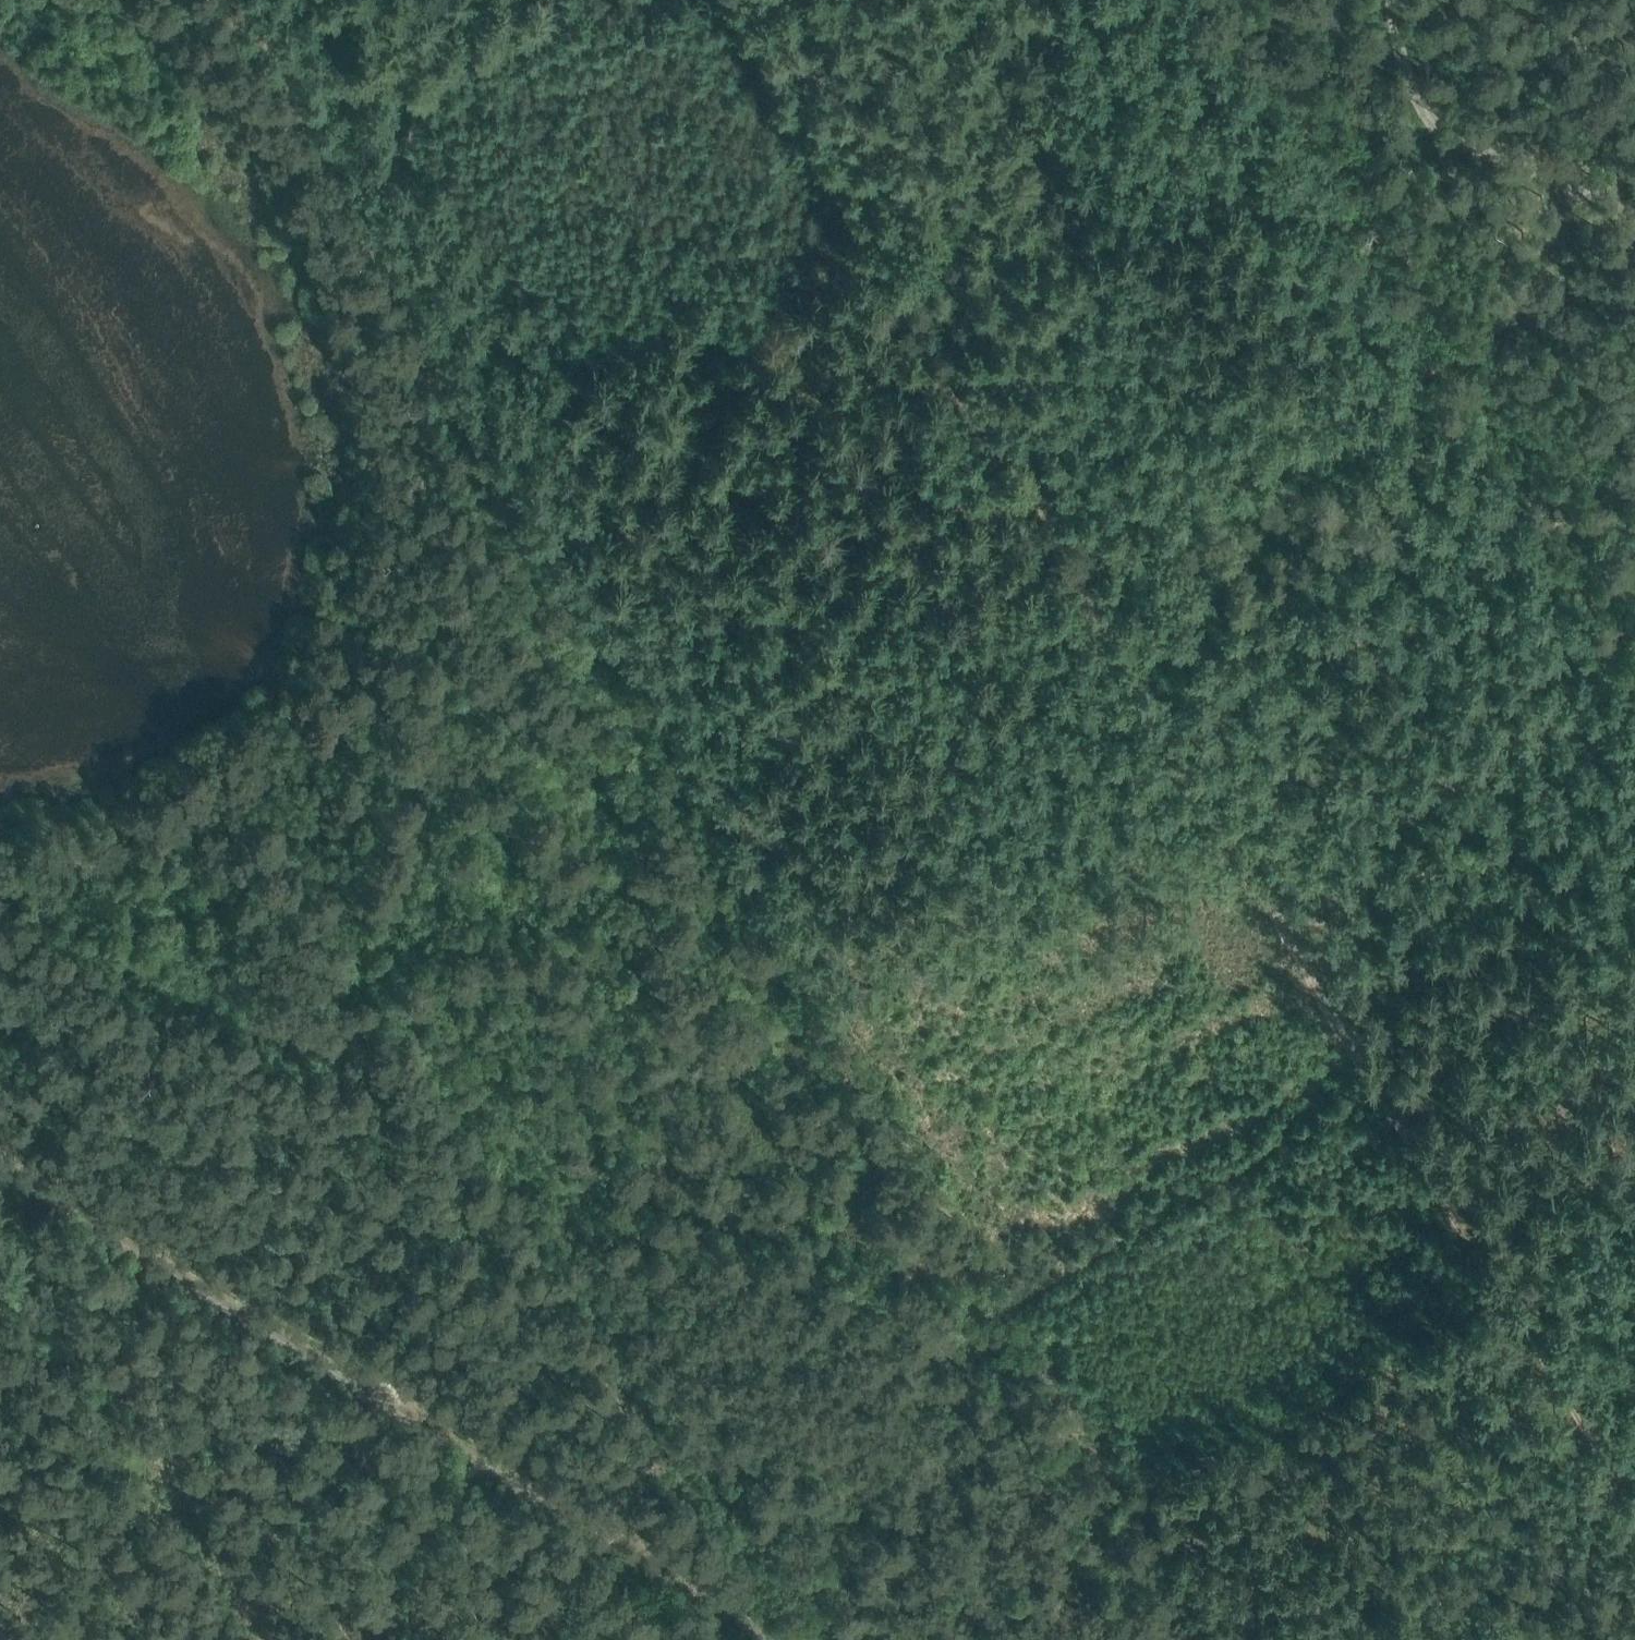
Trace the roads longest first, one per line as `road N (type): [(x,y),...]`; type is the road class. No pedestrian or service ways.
road 1 (track): [(1634,1552),(1048,590)]
road 2 (track): [(1048,590),(688,0)]

